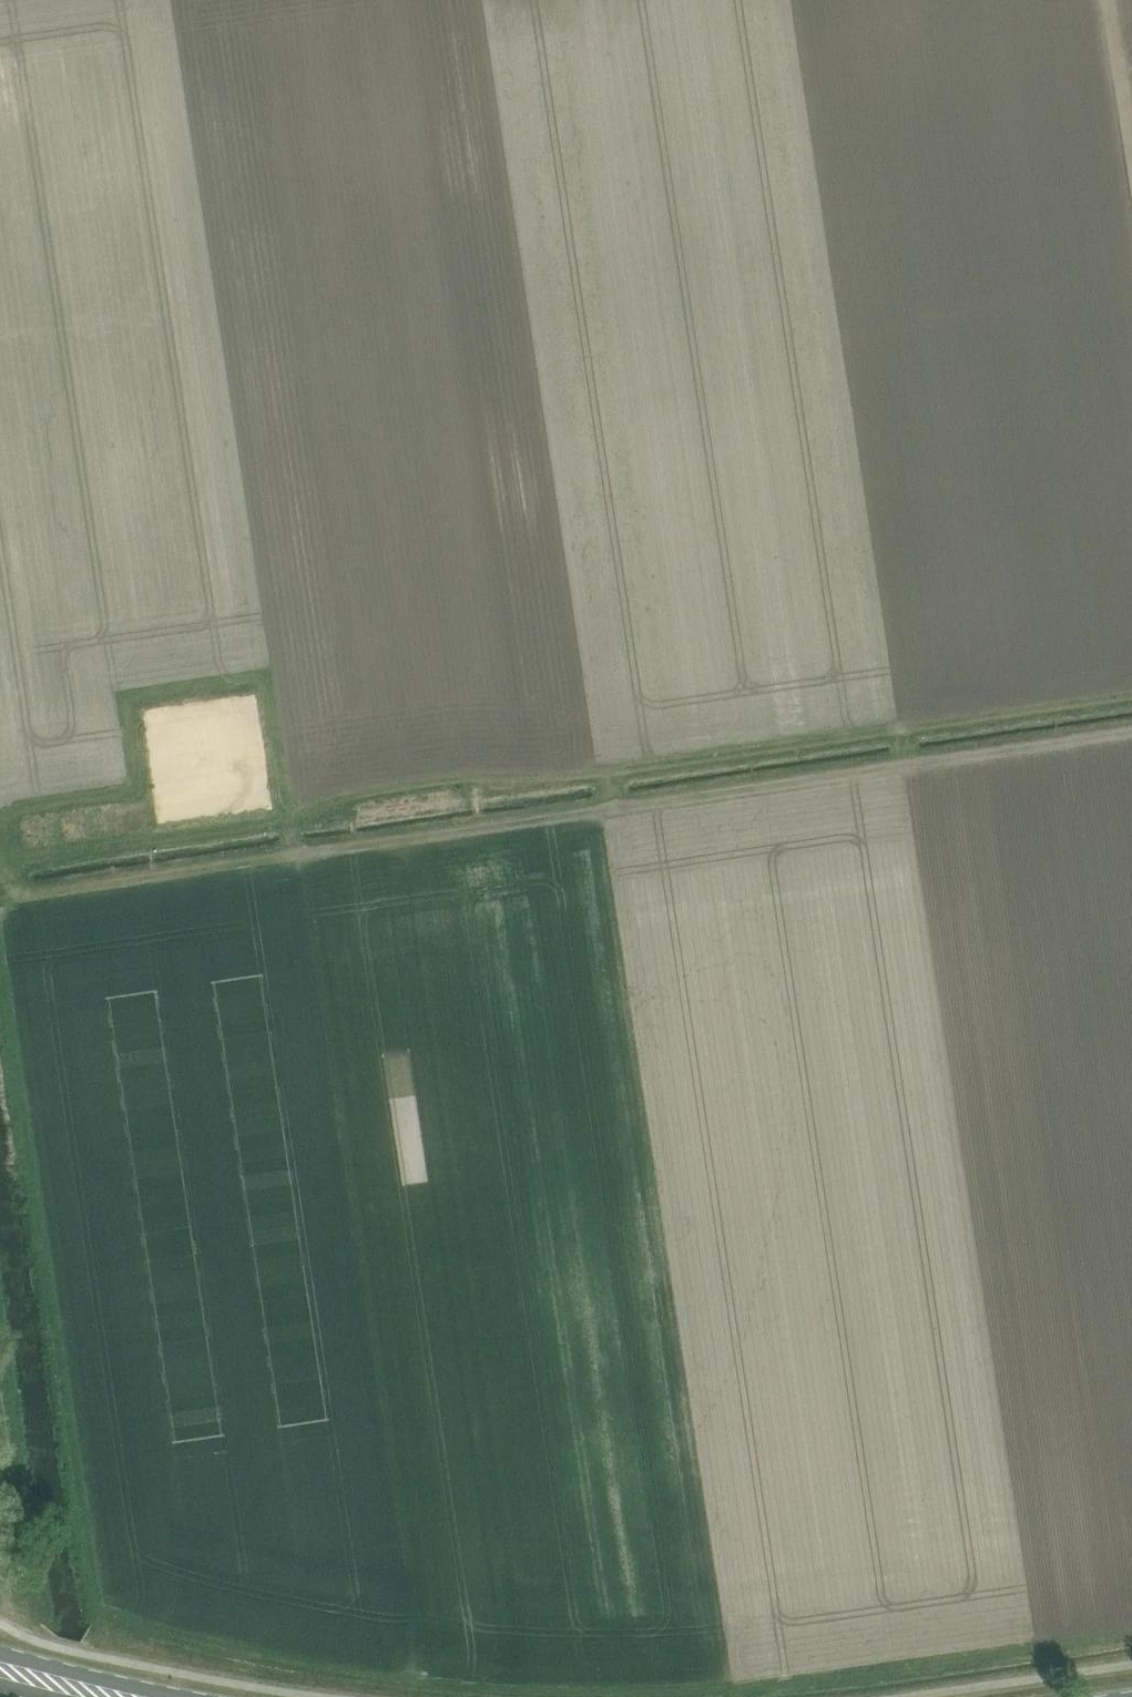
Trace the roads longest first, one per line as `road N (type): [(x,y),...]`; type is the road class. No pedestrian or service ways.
road 1 (track): [(0,1381),(11,1468),(8,1625)]
road 2 (track): [(1131,162),(1108,0)]
road 3 (primary): [(0,1668),(121,1696)]

